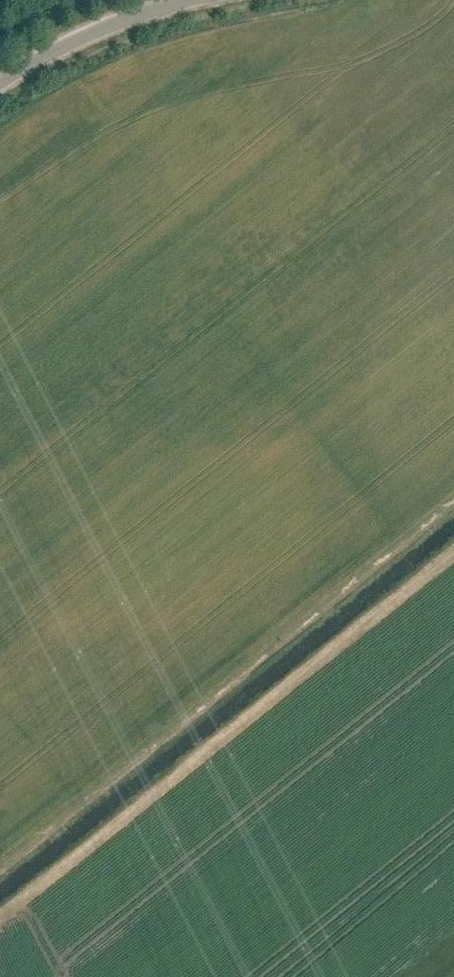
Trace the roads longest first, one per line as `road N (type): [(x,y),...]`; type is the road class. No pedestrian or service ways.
road 1 (unclassified): [(0,83),(90,34),(202,0)]

